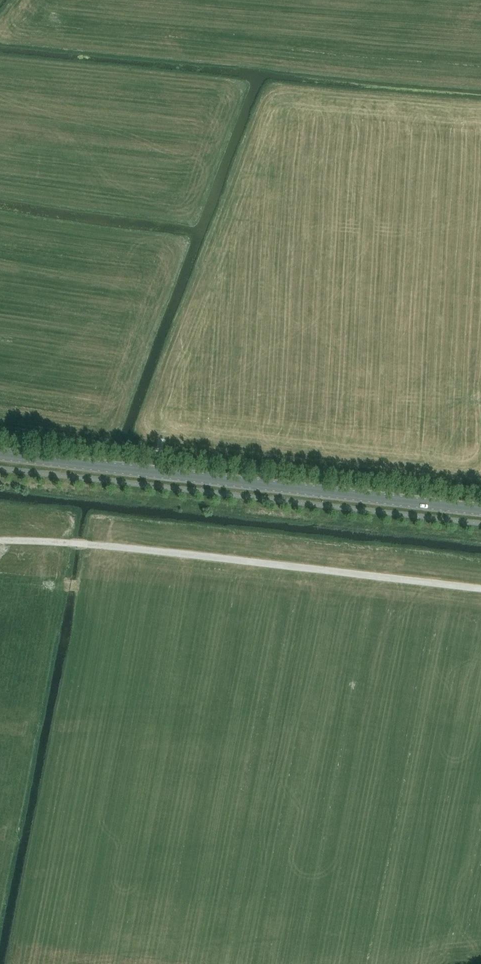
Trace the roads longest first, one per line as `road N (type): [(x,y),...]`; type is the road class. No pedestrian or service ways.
road 1 (secondary): [(480,510),(0,455)]
road 2 (track): [(480,589),(0,541)]

